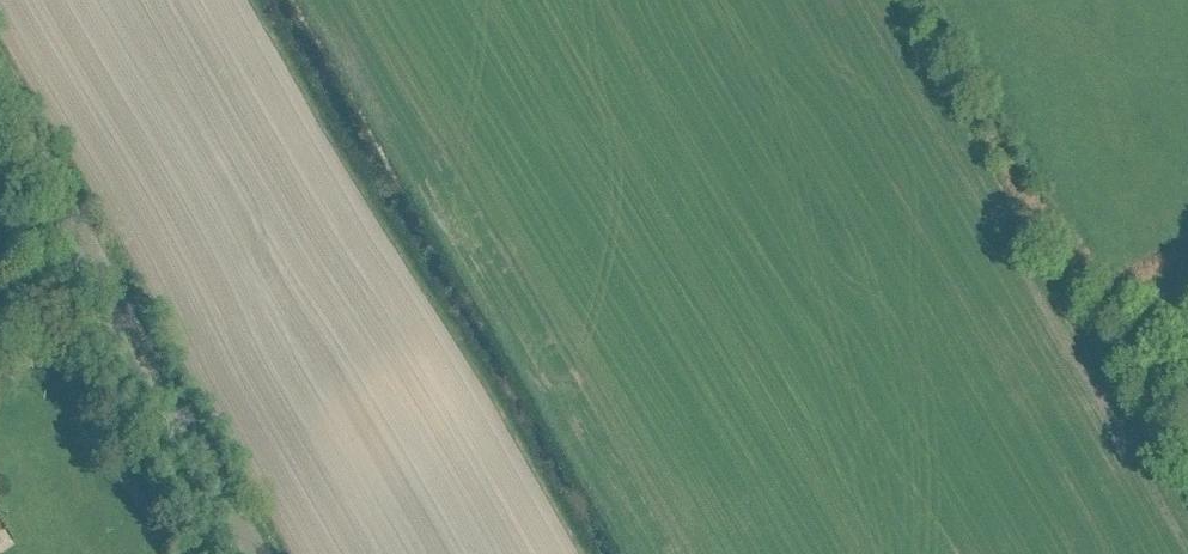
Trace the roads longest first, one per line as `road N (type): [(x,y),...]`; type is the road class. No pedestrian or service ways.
road 1 (tertiary): [(256,553),(92,261)]
road 2 (tertiary): [(92,261),(0,96)]

